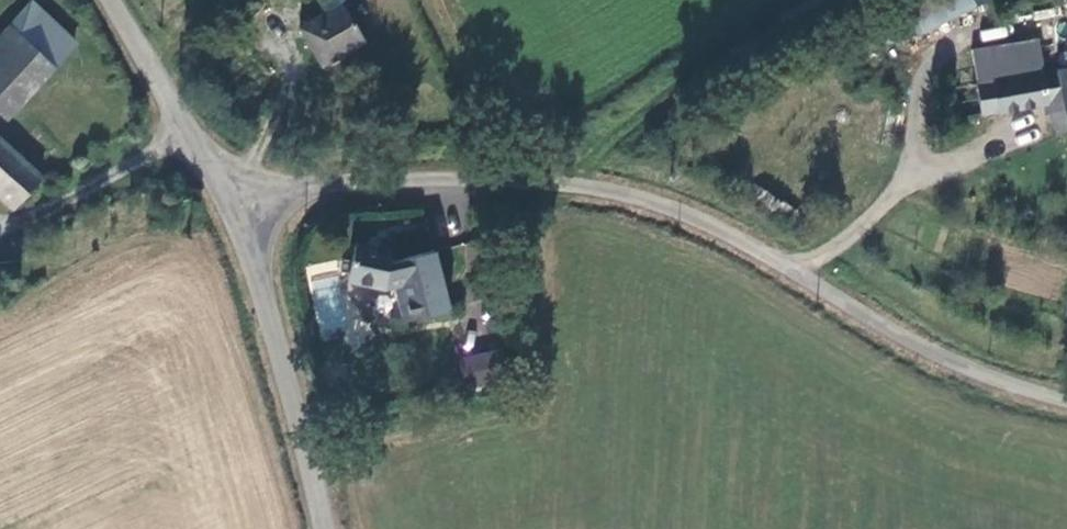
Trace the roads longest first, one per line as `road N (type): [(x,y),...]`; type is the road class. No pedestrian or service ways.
road 1 (unclassified): [(230,203),(509,181),(612,191),(693,217),(931,356),(1066,407)]
road 2 (unclassified): [(230,203),(288,377),(324,528)]
road 3 (unclassified): [(112,0),(230,203)]

